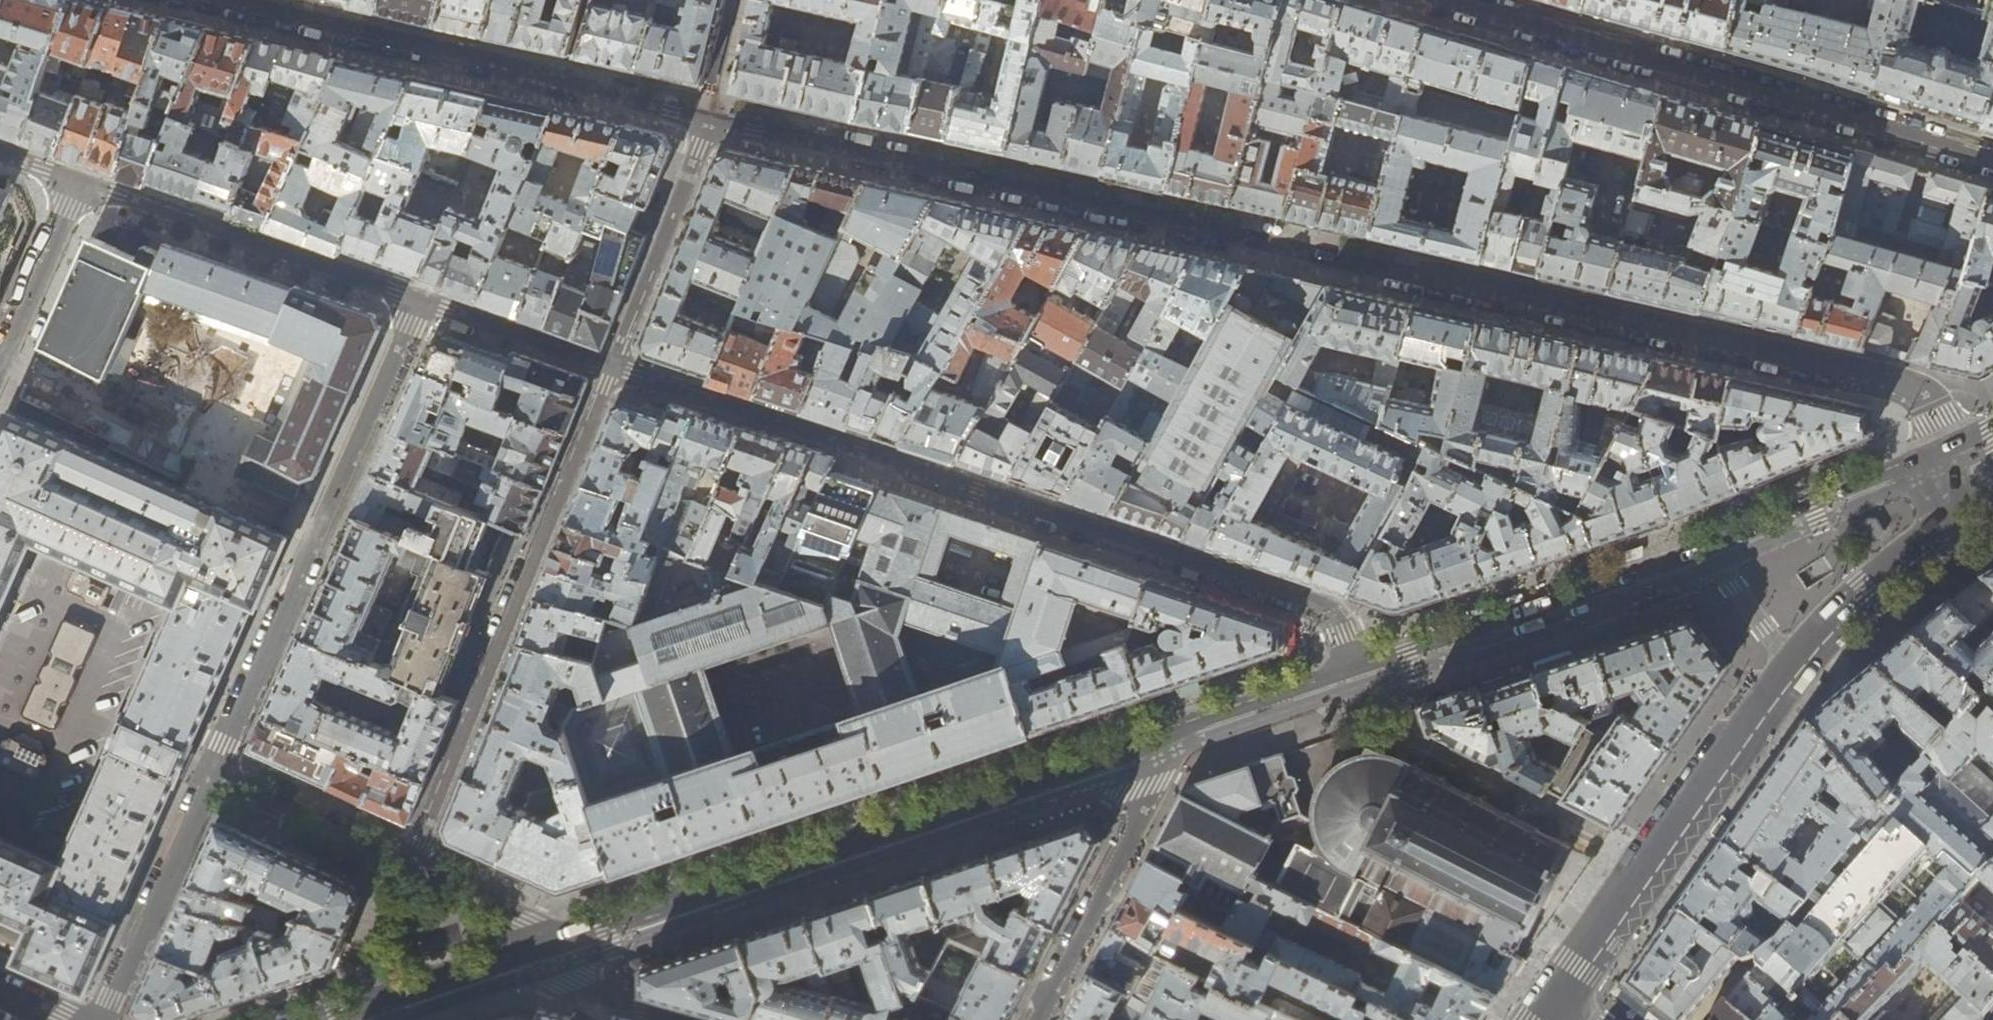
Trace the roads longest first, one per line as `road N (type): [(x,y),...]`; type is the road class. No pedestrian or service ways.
road 1 (residential): [(1946,447),(1928,406),(1901,383),(708,121)]
road 2 (residential): [(613,369),(1324,606),(1354,666)]
road 3 (secondary): [(1175,727),(543,945)]
road 4 (secondary): [(1571,1000),(1794,686),(1905,564),(1976,507)]
road 5 (secondary): [(1946,447),(1644,572),(1354,666)]
road 6 (residential): [(1992,160),(1452,0)]
road 7 (residential): [(412,866),(613,369)]
road 8 (residential): [(212,777),(422,303)]
road 9 (residential): [(708,121),(523,68),(217,0)]
road 10 (residential): [(422,303),(0,153)]
road 11 (residential): [(1175,727),(1040,1019)]
road 12 (residential): [(94,1019),(112,999),(212,777)]
road 13 (residential): [(708,121),(613,369)]
road 14 (secondary): [(543,945),(321,1019)]
road 15 (residential): [(412,866),(212,777)]
road 16 (residential): [(422,303),(613,369)]
road 17 (secondary): [(1354,666),(1175,727)]
road 18 (residential): [(543,945),(527,918),(412,866)]
road 19 (residential): [(652,1019),(591,1002),(543,945)]

